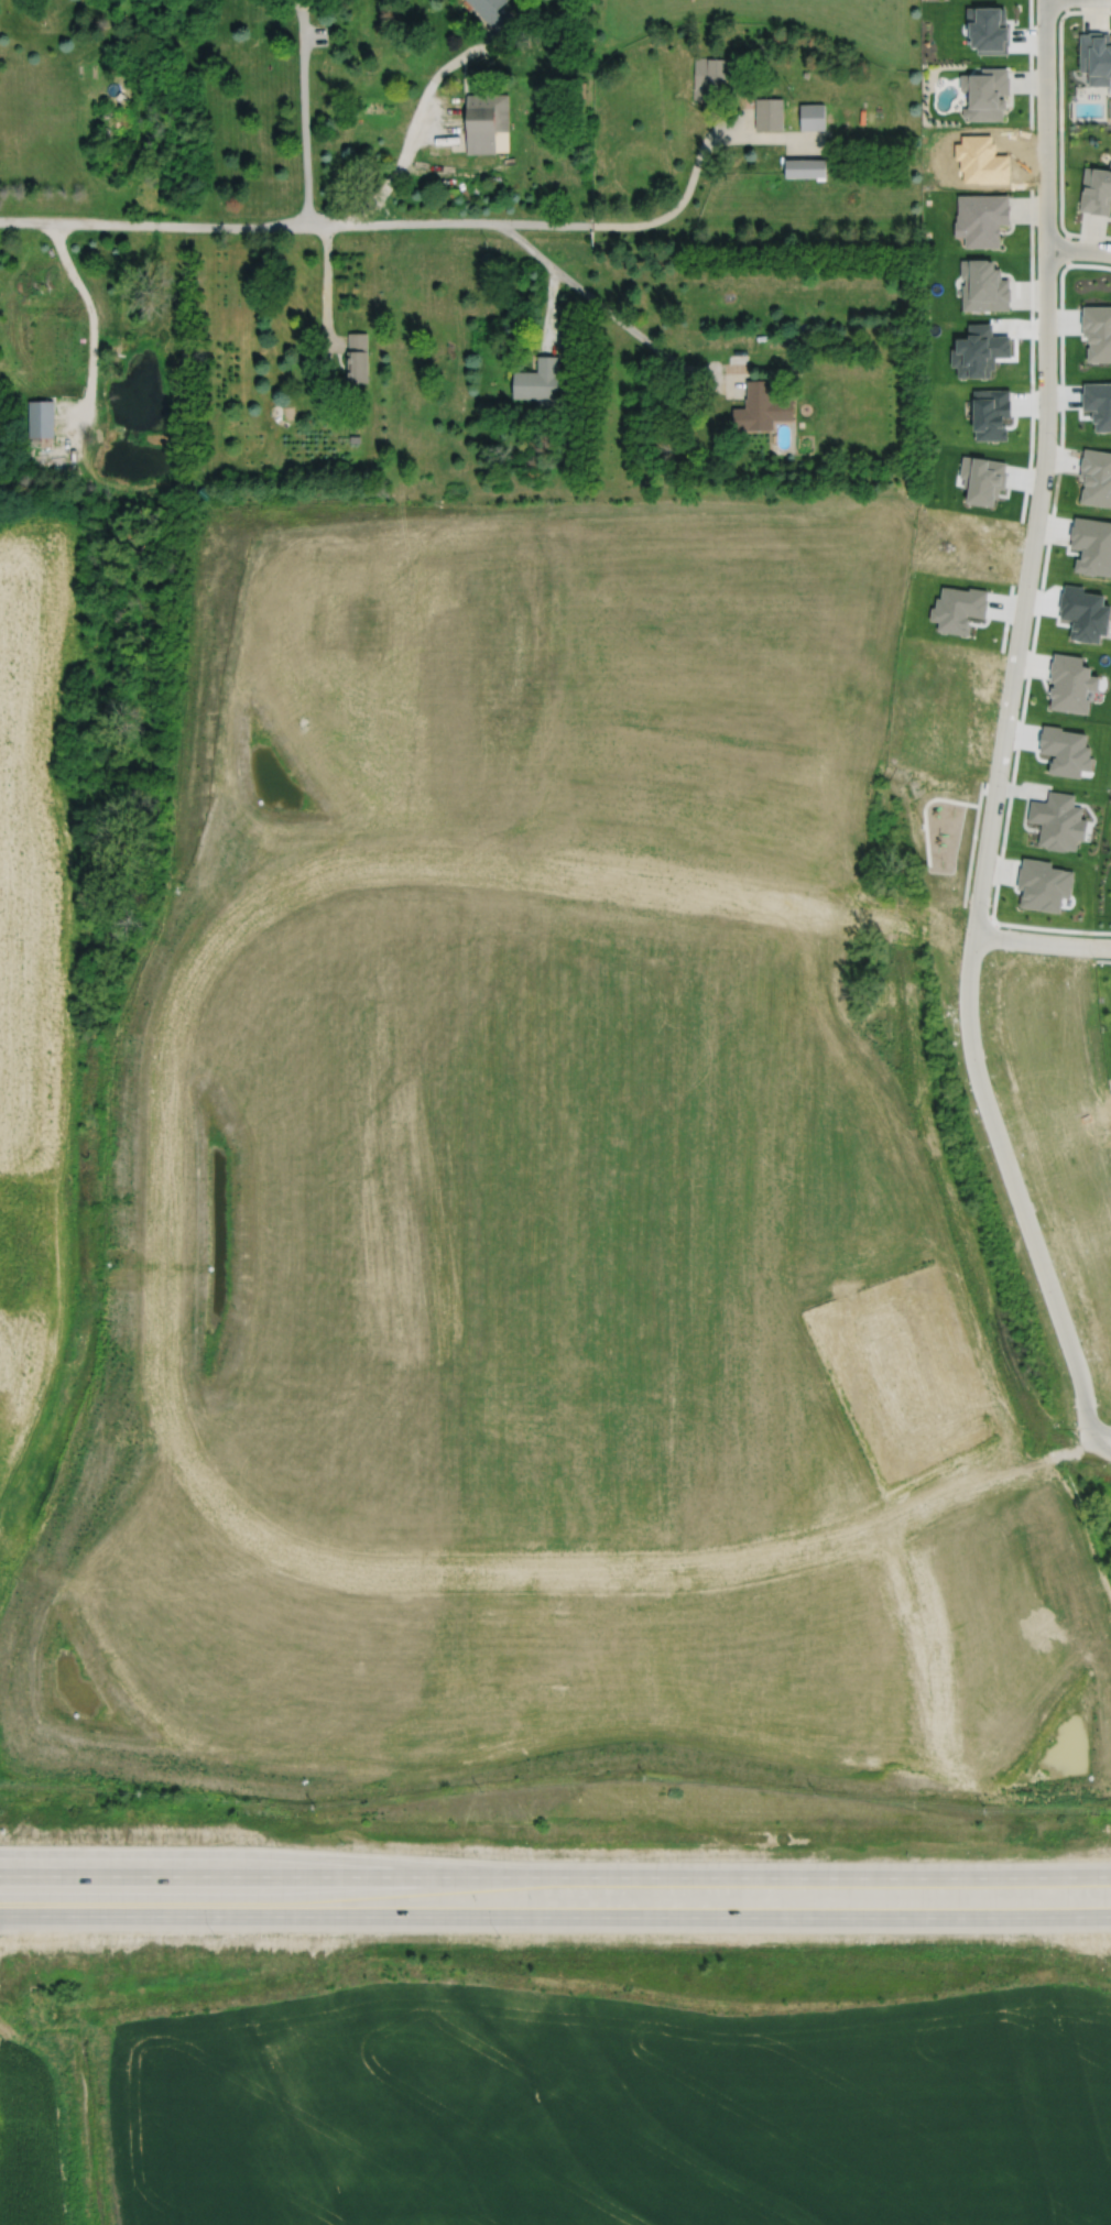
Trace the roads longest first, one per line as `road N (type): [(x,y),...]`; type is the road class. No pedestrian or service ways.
road 1 (residential): [(1045,0),(1046,446),(967,1004),(980,1087),(1079,1371),(1088,1454)]
road 2 (trunk): [(0,1913),(1110,1914)]
road 3 (residential): [(239,1506),(271,1535),(312,1555),(369,1566),(669,1567),(805,1542),(886,1516),(987,1461),(1034,1444),(1087,1443)]
road 4 (residential): [(0,221),(633,225),(680,203),(712,139),(824,138)]
road 5 (residential): [(973,934),(395,852),(346,857),(302,874),(227,926)]
road 6 (trunk): [(1110,1874),(409,1874)]
road 7 (residential): [(227,926),(196,966),(170,1056),(164,1339),(168,1388),(184,1430),(239,1506)]
road 8 (trunk): [(409,1874),(0,1873)]
road 9 (residential): [(941,1875),(934,1637),(886,1516)]
road 10 (residential): [(868,1523),(911,1636),(915,1875)]
road 11 (residential): [(166,1190),(0,1193)]
road 12 (residential): [(1110,946),(973,934)]

